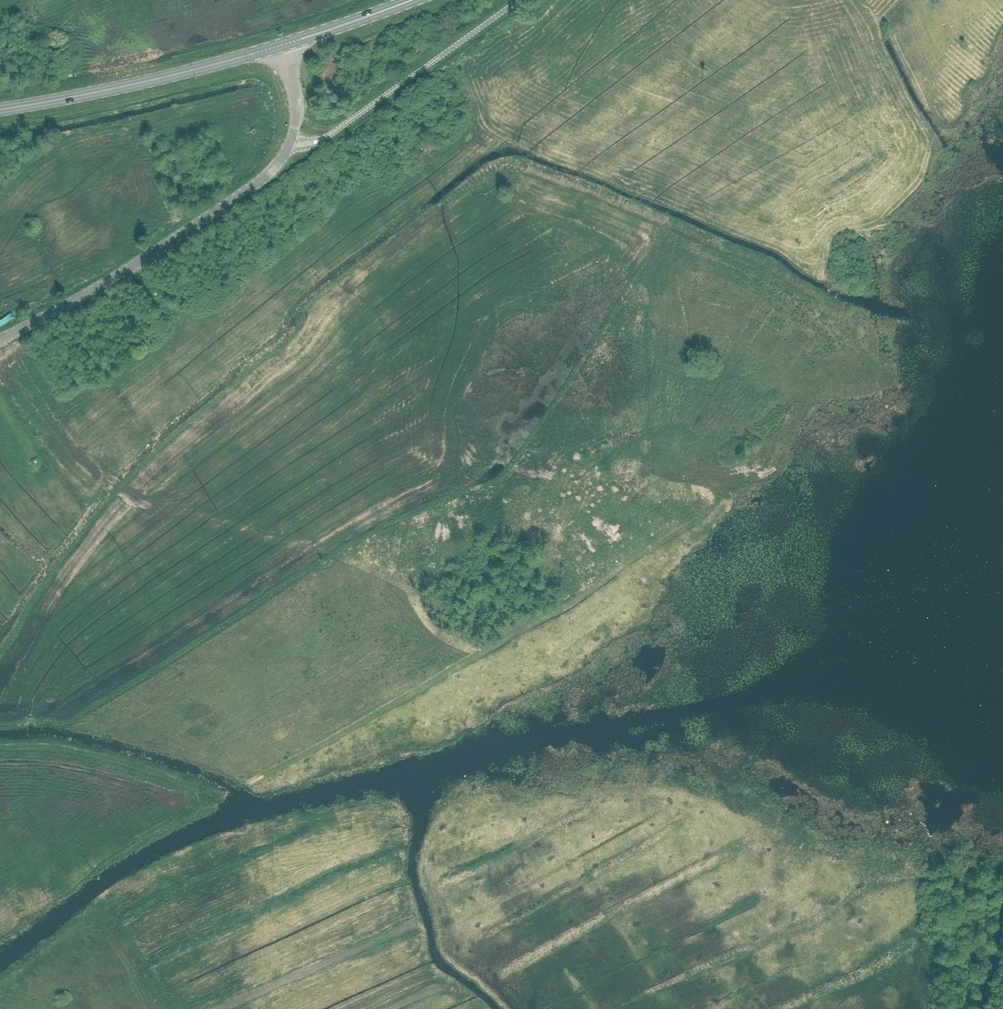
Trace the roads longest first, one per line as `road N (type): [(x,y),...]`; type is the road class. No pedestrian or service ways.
road 1 (tertiary): [(0,340),(115,277),(272,171),(296,118),(281,46)]
road 2 (primary): [(281,46),(0,110)]
road 3 (primary): [(281,46),(410,0)]

